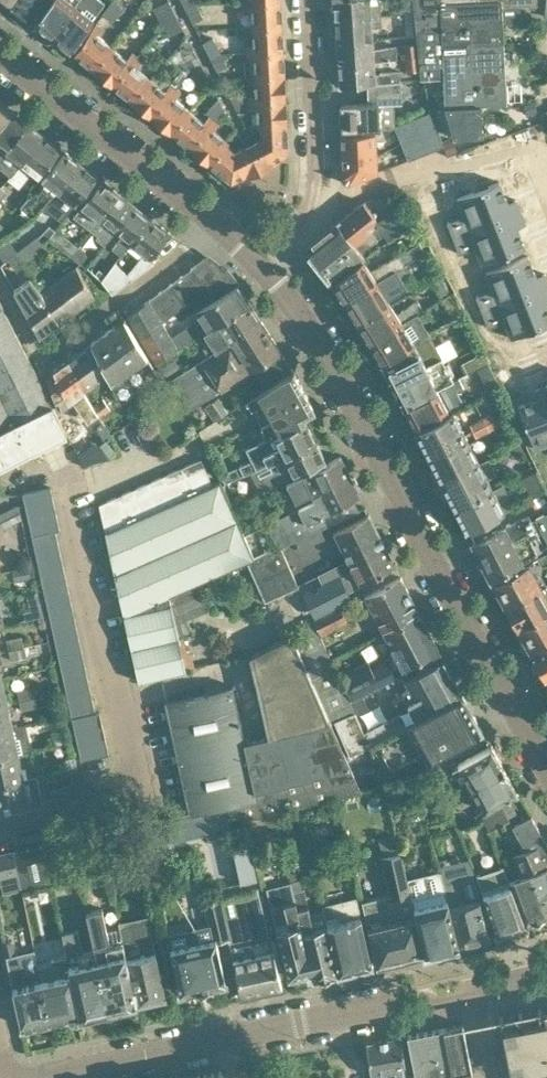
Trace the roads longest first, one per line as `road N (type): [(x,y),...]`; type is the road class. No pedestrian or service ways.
road 1 (tertiary): [(546,757),(363,406),(262,277)]
road 2 (residential): [(69,1072),(546,978)]
road 3 (residential): [(0,832),(110,807),(135,780),(67,482)]
road 4 (residential): [(304,0),(320,179),(300,231),(262,277)]
road 5 (tertiary): [(226,233),(0,58)]
road 6 (residential): [(66,349),(226,233)]

